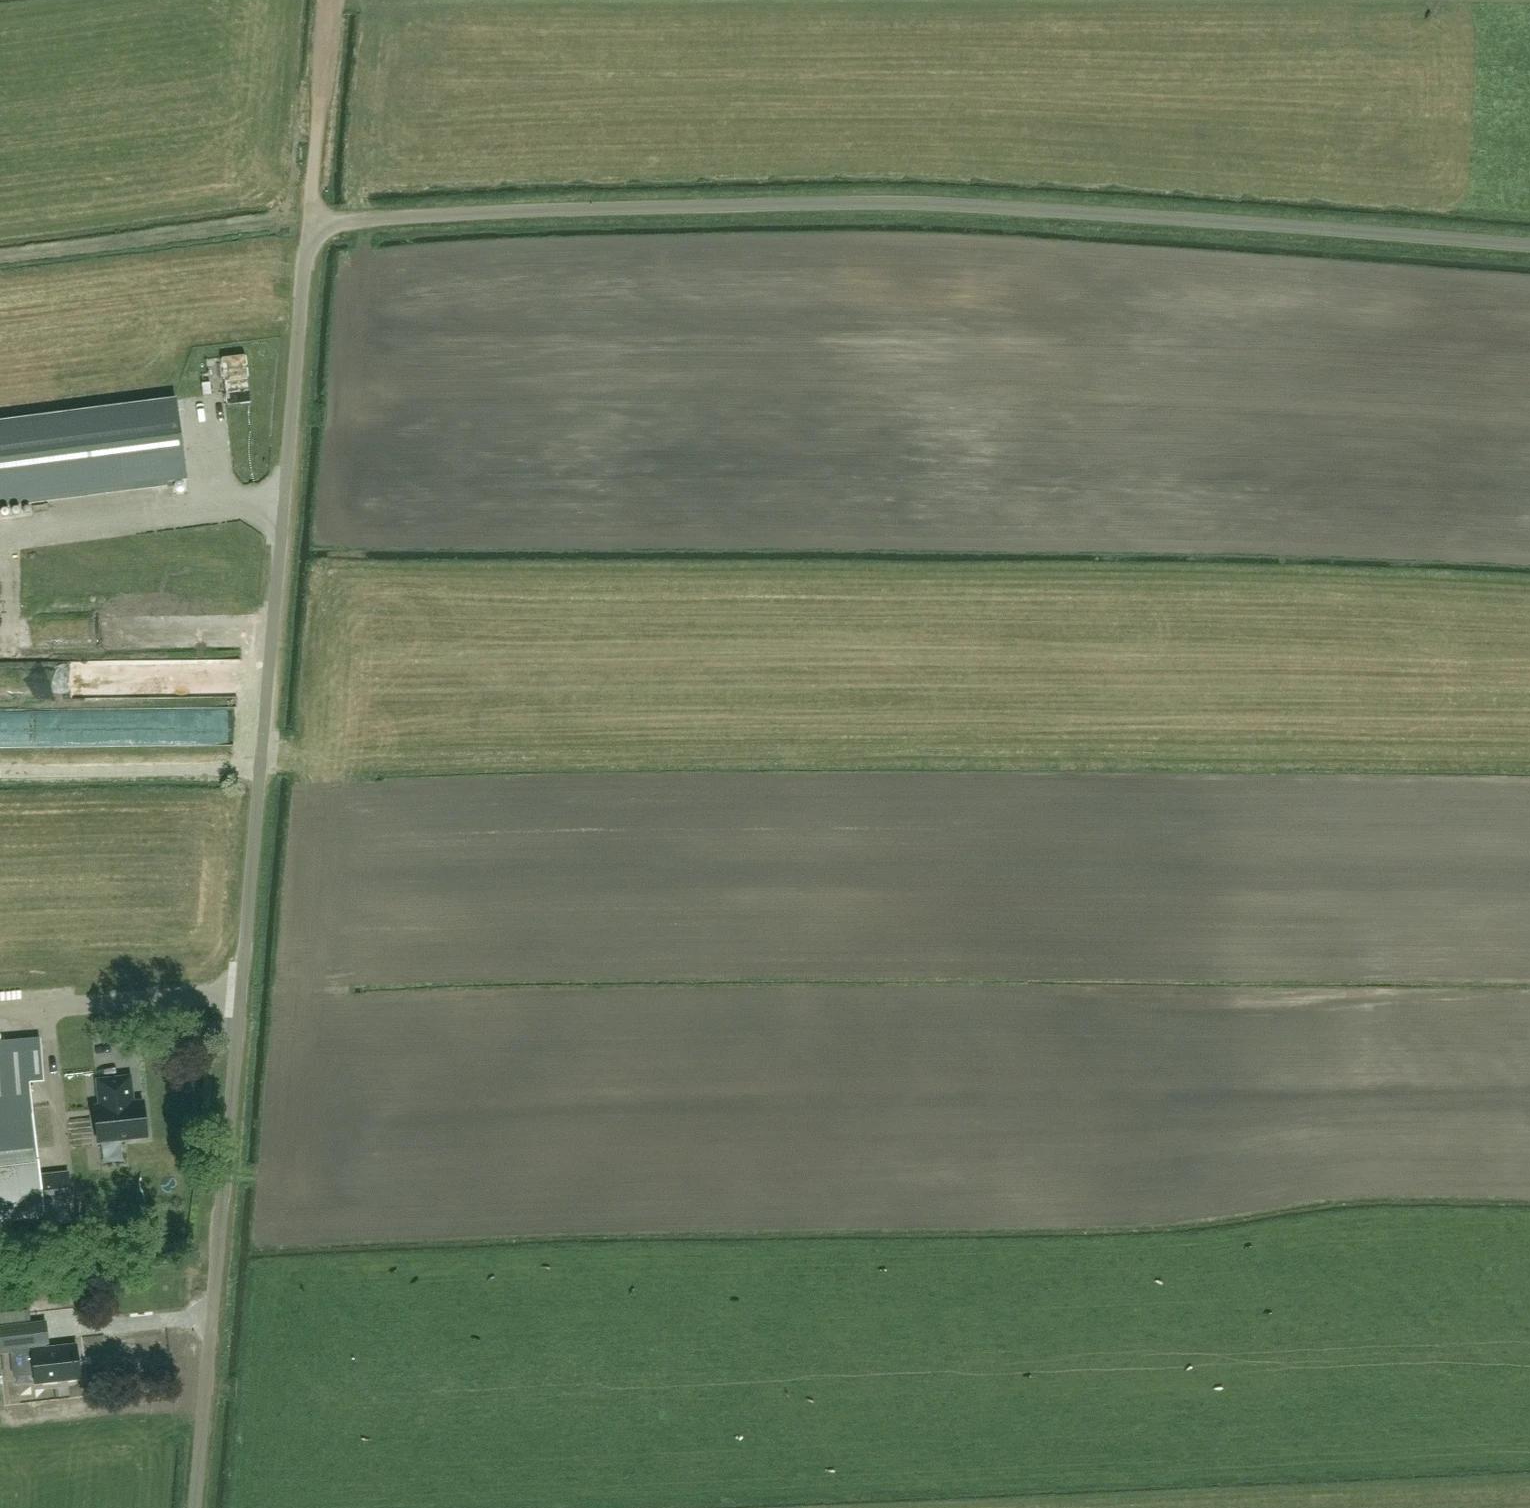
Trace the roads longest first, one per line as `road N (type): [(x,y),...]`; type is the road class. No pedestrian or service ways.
road 1 (unclassified): [(195,1507),(309,218)]
road 2 (unclassified): [(1529,251),(1094,215),(309,218)]
road 3 (track): [(309,218),(330,0)]

